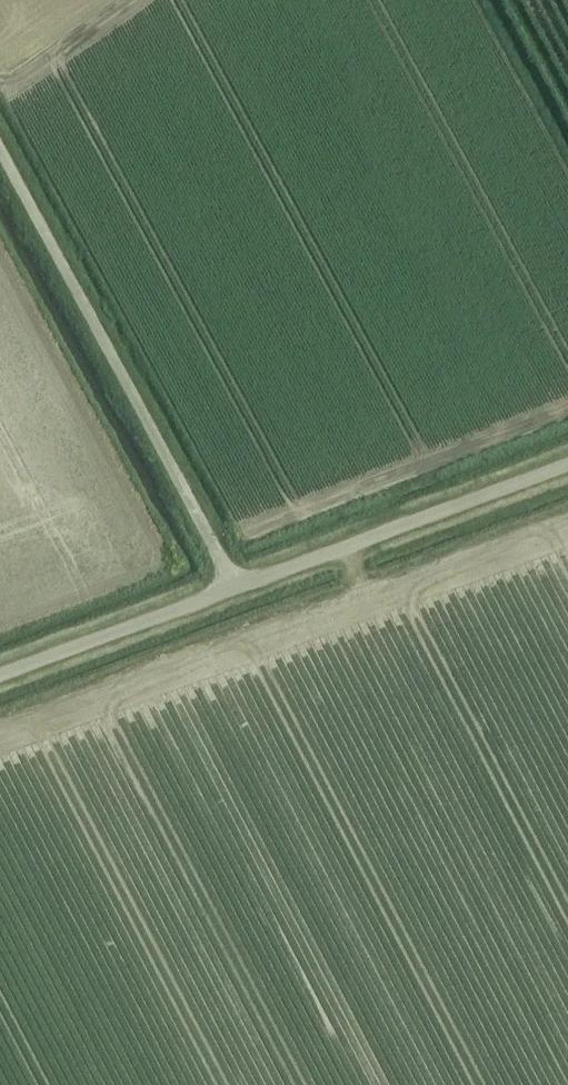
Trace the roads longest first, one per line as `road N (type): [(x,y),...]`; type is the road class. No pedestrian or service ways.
road 1 (unclassified): [(233,585),(0,154)]
road 2 (unclassified): [(233,585),(567,465)]
road 3 (unclassified): [(0,676),(233,585)]

